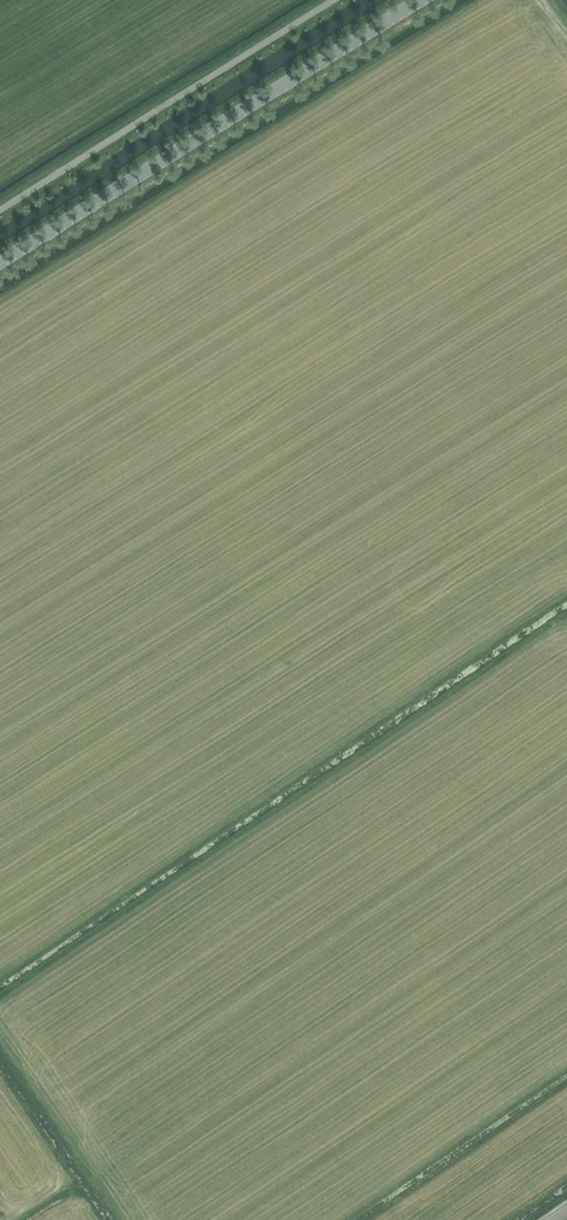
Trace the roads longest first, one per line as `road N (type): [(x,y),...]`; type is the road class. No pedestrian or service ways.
road 1 (tertiary): [(0,259),(420,0)]

